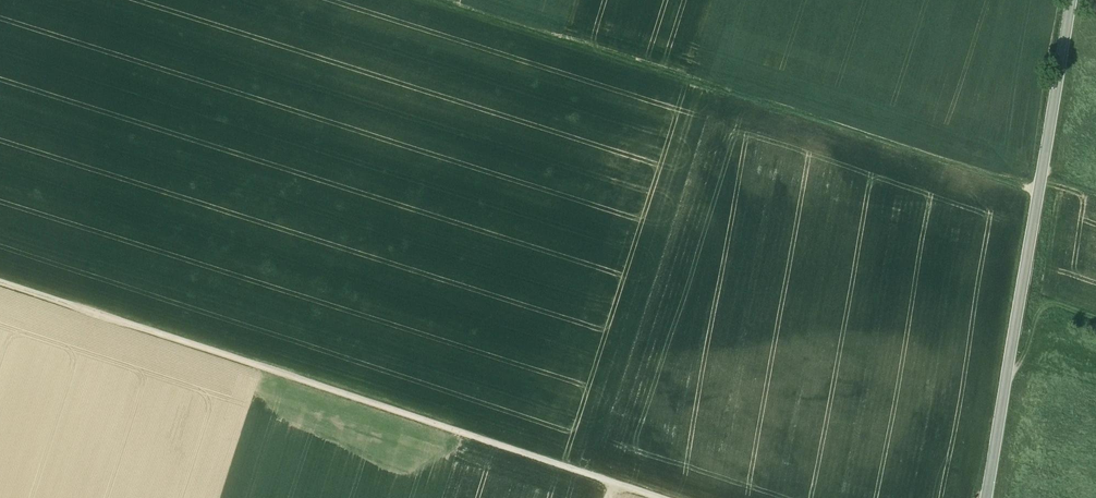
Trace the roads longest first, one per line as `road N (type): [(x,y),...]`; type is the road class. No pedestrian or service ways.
road 1 (track): [(660,497),(0,282)]
road 2 (track): [(438,0),(1040,189)]
road 3 (secondary): [(1020,302),(1073,0)]
road 4 (secondary): [(1020,302),(986,497)]
road 5 (track): [(1095,321),(1041,309),(1024,357),(1009,370)]

